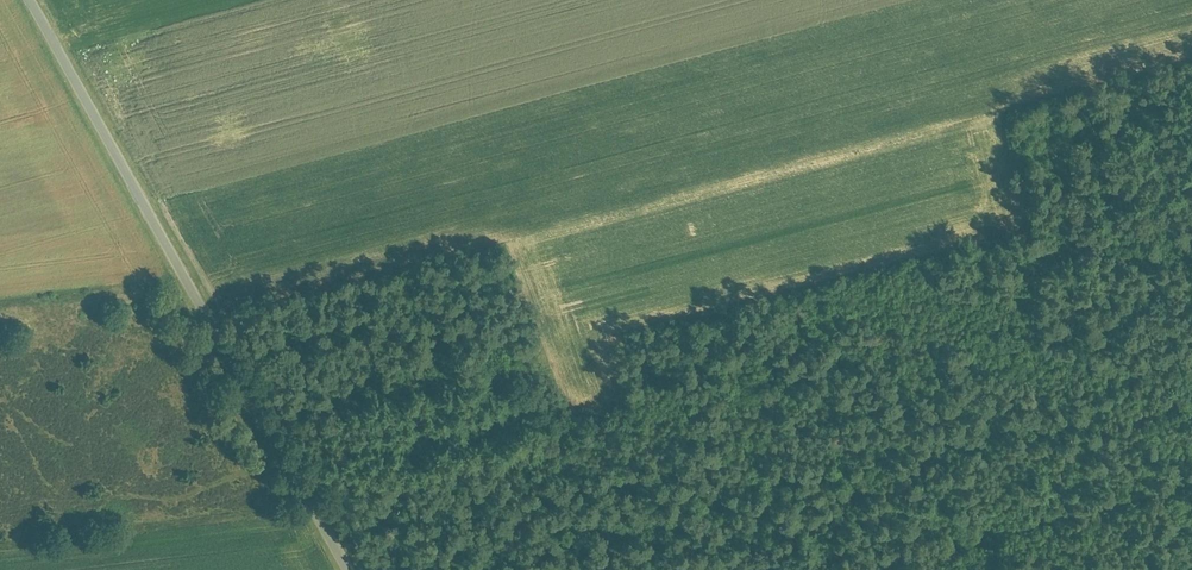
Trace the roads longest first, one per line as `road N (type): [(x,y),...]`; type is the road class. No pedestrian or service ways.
road 1 (tertiary): [(341,569),(27,0)]
road 2 (track): [(233,374),(514,315)]

